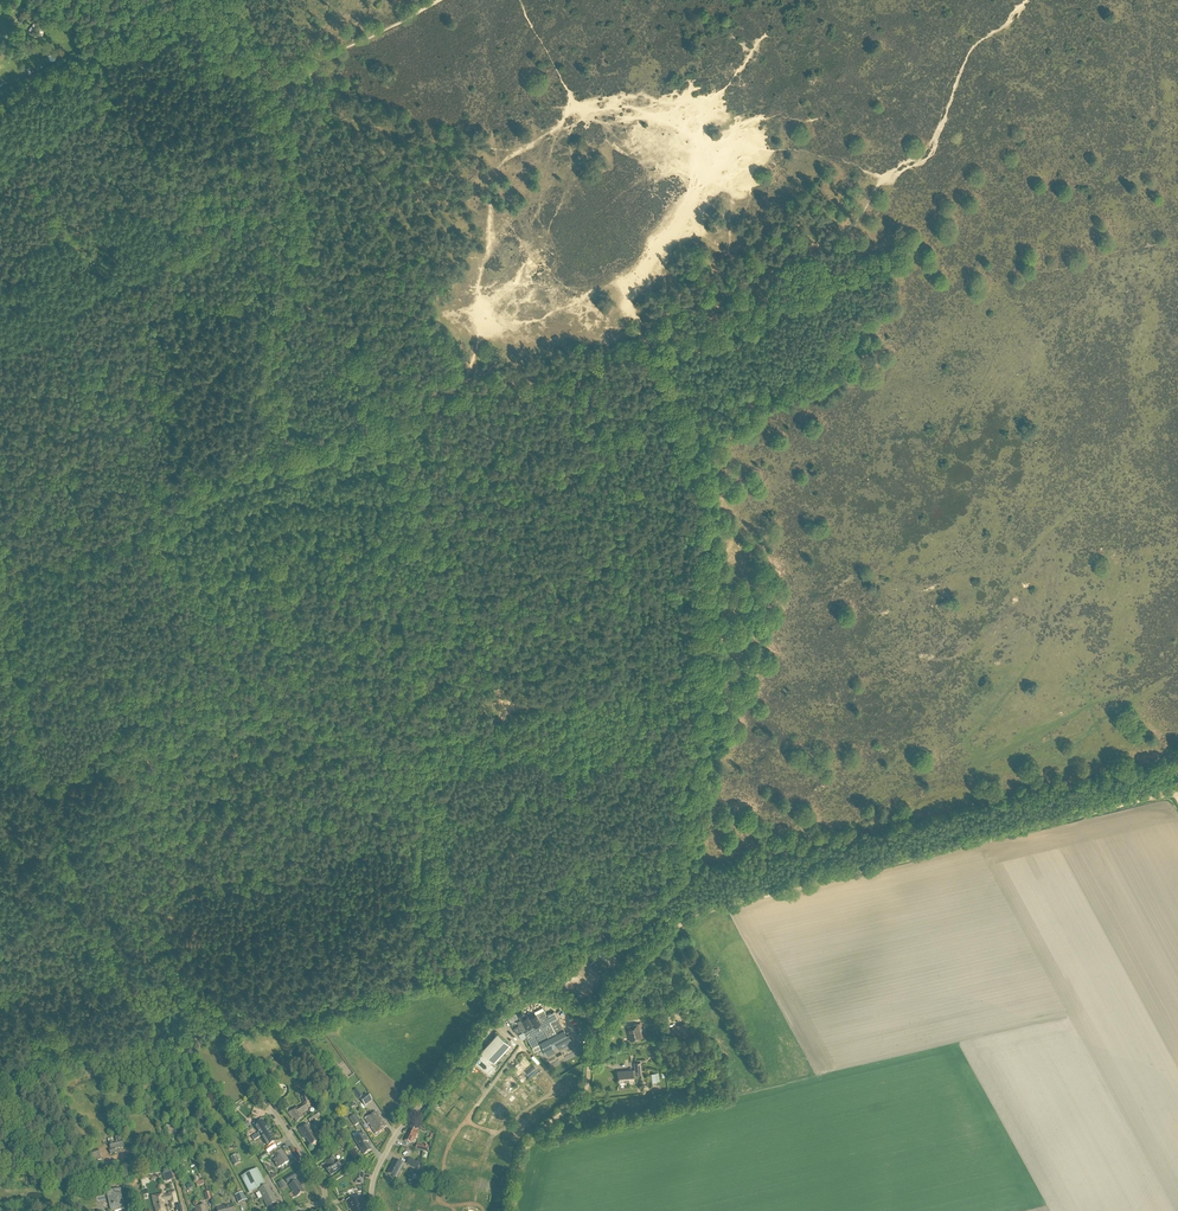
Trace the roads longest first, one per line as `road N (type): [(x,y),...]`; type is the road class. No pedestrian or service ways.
road 1 (track): [(679,925),(721,907),(1174,791)]
road 2 (track): [(0,583),(33,560),(103,546),(271,456),(412,412)]
road 3 (residential): [(371,1210),(385,1152),(516,998),(541,996),(598,1017)]
road 4 (track): [(294,209),(276,354),(287,450)]
road 5 (track): [(0,106),(196,8)]
road 6 (track): [(254,95),(441,0)]
road 7 (track): [(588,1068),(586,1091),(526,1148),(512,1210)]
road 8 (track): [(254,95),(279,133),(294,209)]
road 9 (track): [(598,1017),(679,925)]

